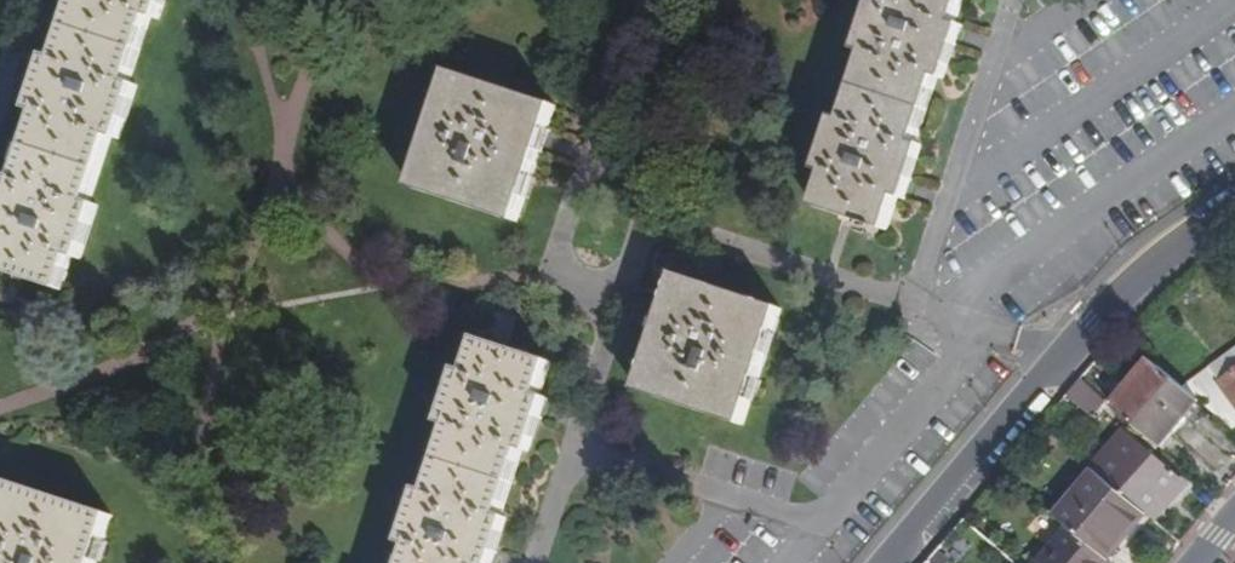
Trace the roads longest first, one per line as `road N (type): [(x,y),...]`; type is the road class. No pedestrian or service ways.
road 1 (residential): [(954,320),(963,298),(1234,112)]
road 2 (residential): [(787,562),(986,330)]
road 3 (residential): [(1055,366),(888,562)]
road 4 (residential): [(1234,205),(1144,271),(1055,366)]

